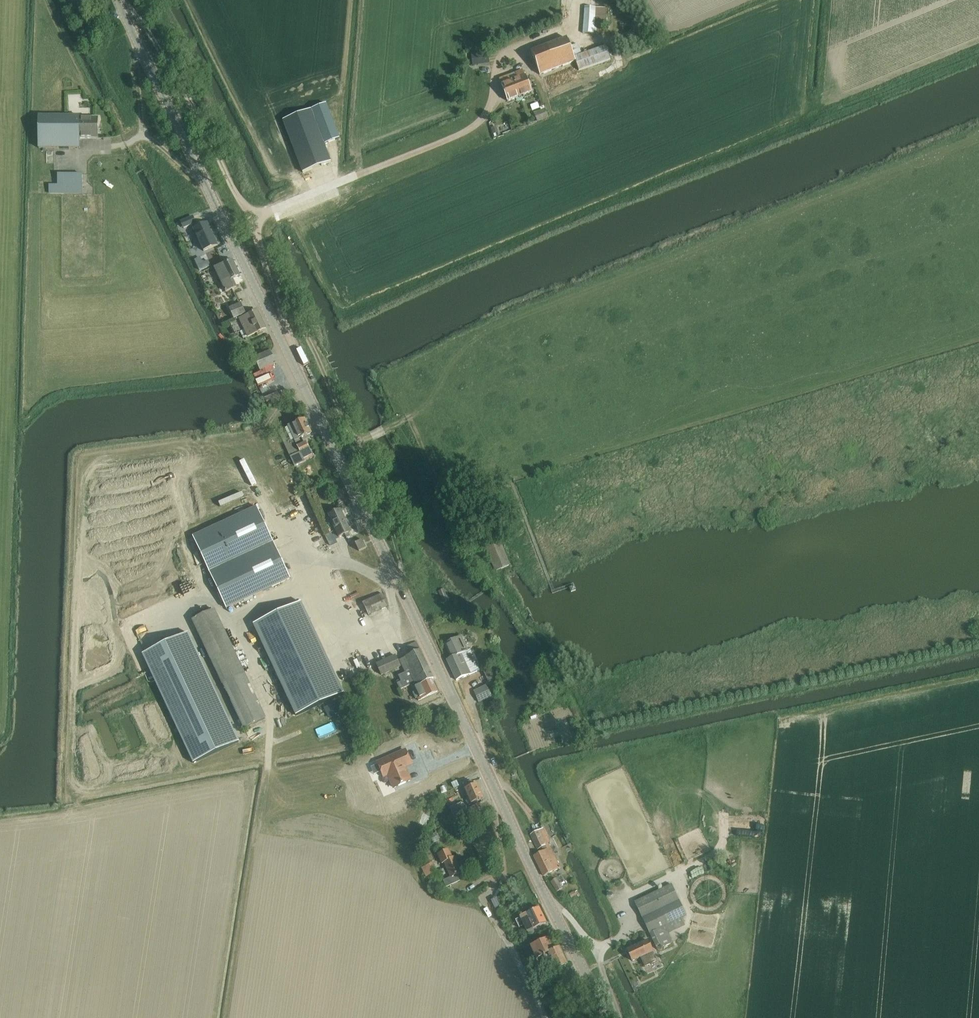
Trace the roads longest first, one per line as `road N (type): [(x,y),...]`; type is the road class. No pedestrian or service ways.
road 1 (secondary): [(607,1017),(117,0)]
road 2 (track): [(367,439),(416,407),(433,355),(978,137)]
road 3 (track): [(278,333),(280,314),(255,218),(149,34),(119,5)]
road 4 (track): [(355,443),(255,218)]
road 5 (track): [(399,585),(401,559),(355,443)]

